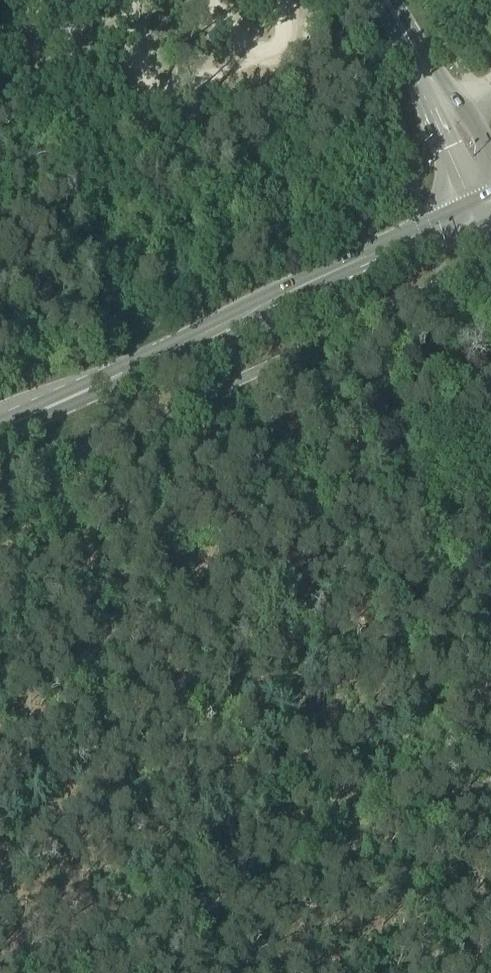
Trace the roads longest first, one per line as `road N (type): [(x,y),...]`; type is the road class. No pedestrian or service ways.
road 1 (primary): [(0,430),(490,206)]
road 2 (track): [(85,972),(221,903),(371,842),(405,816),(490,682)]
road 3 (track): [(490,716),(243,370)]
road 4 (tertiary): [(391,0),(490,179)]
road 5 (track): [(0,550),(113,440)]

